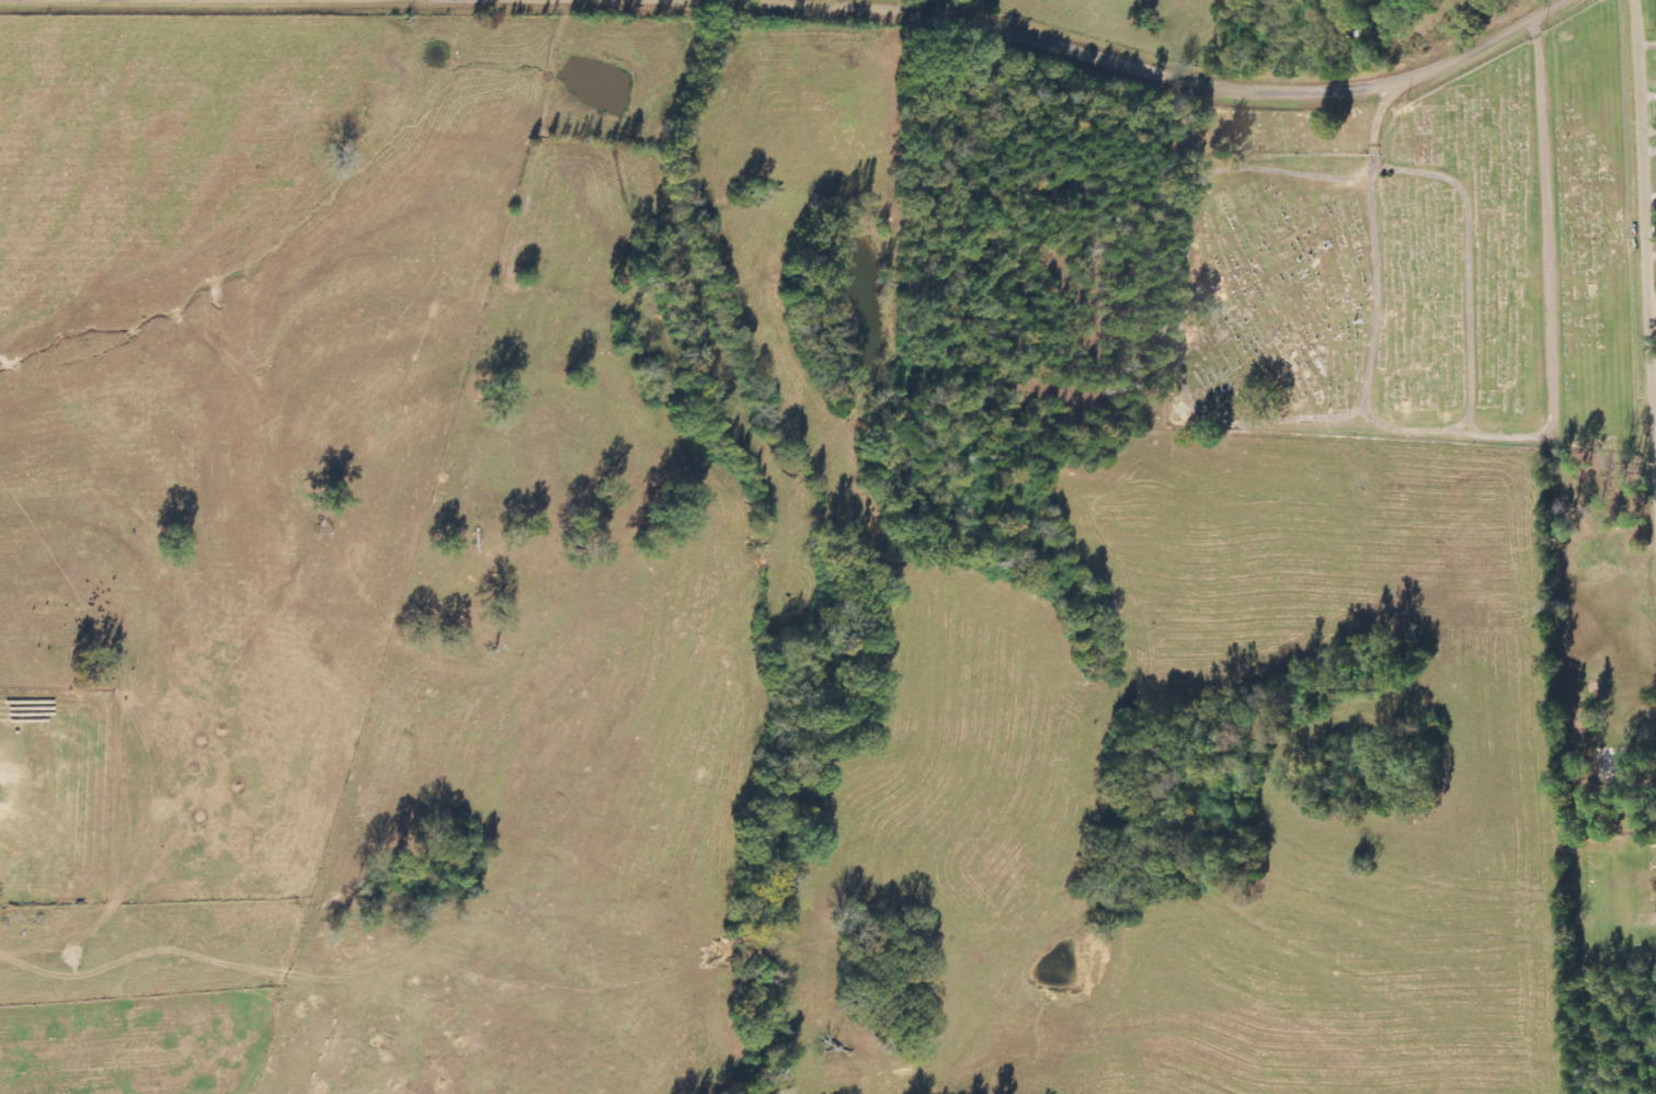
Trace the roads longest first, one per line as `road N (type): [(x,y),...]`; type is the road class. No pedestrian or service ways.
road 1 (residential): [(746,0),(917,8),(1224,82),(1314,91),(1443,68),(1566,0)]
road 2 (residential): [(1655,402),(1636,0)]

